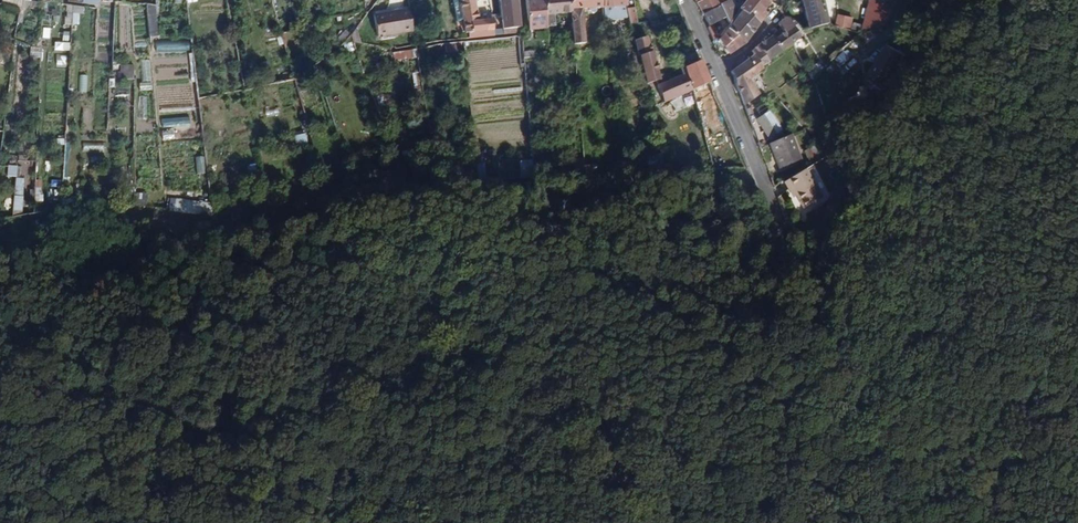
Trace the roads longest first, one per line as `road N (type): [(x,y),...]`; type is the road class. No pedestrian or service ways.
road 1 (track): [(0,232),(63,223),(209,246),(329,231),(713,231),(780,217)]
road 2 (track): [(974,0),(876,158),(848,239),(851,324),(911,522)]
road 3 (track): [(580,411),(584,444),(627,489),(631,522)]

